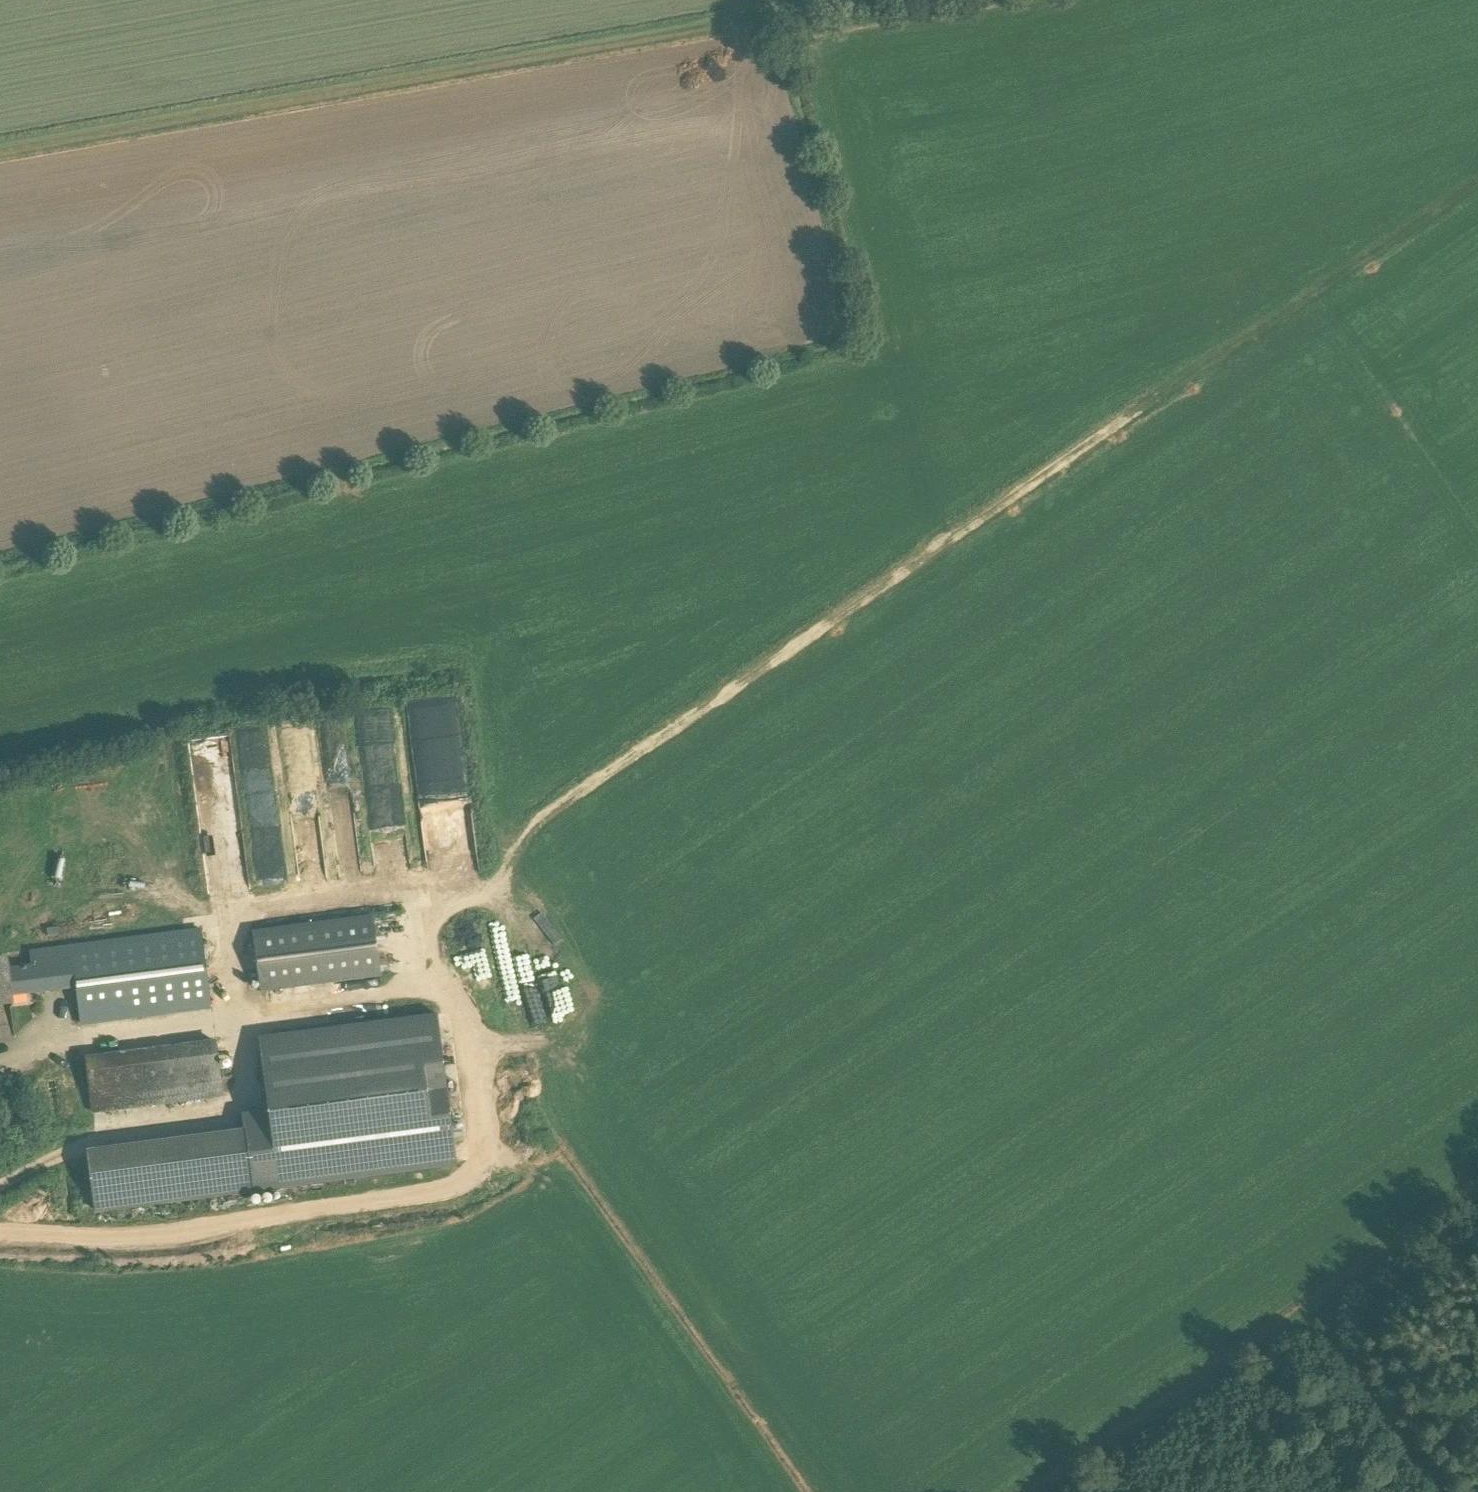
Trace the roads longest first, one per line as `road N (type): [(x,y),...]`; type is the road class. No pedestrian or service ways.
road 1 (track): [(423,899),(1477,190)]

